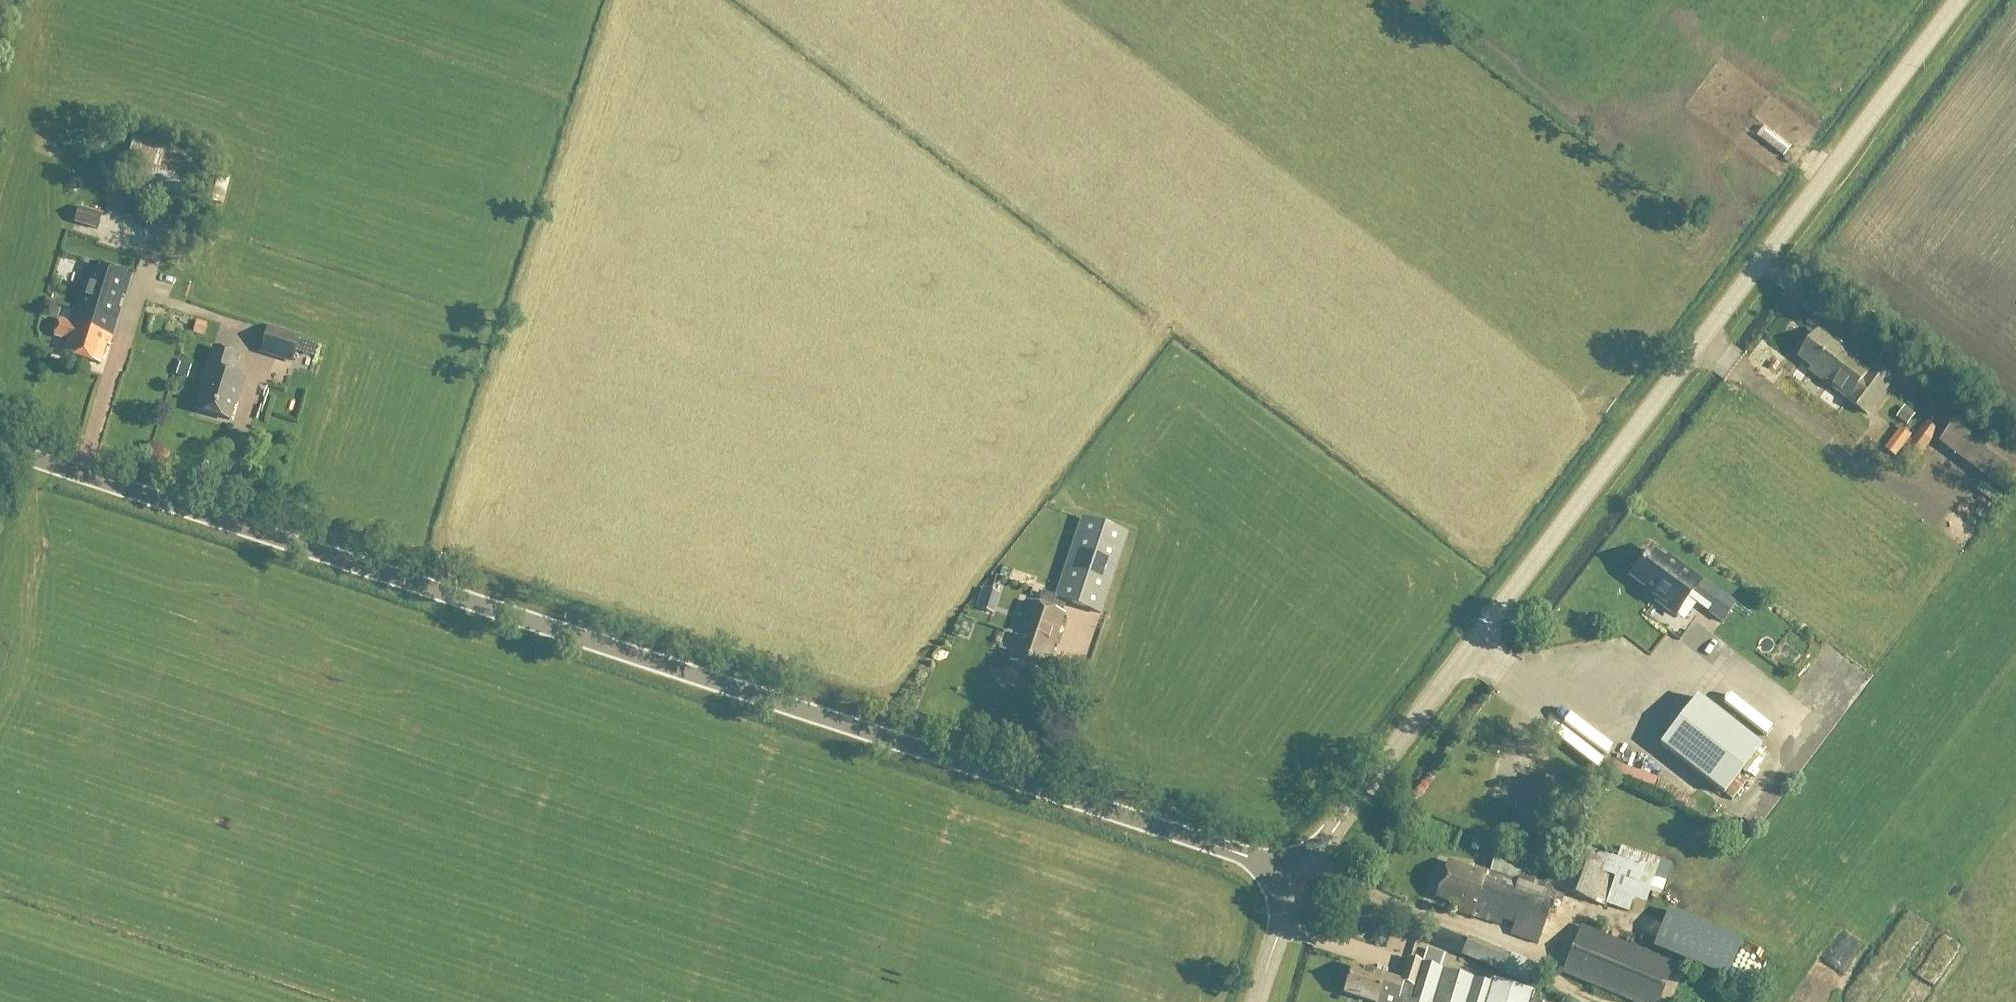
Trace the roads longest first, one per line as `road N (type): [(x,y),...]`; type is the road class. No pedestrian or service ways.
road 1 (unclassified): [(1299,875),(0,450)]
road 2 (tertiary): [(1299,875),(1959,0)]
road 3 (tertiary): [(1255,1001),(1299,875)]

